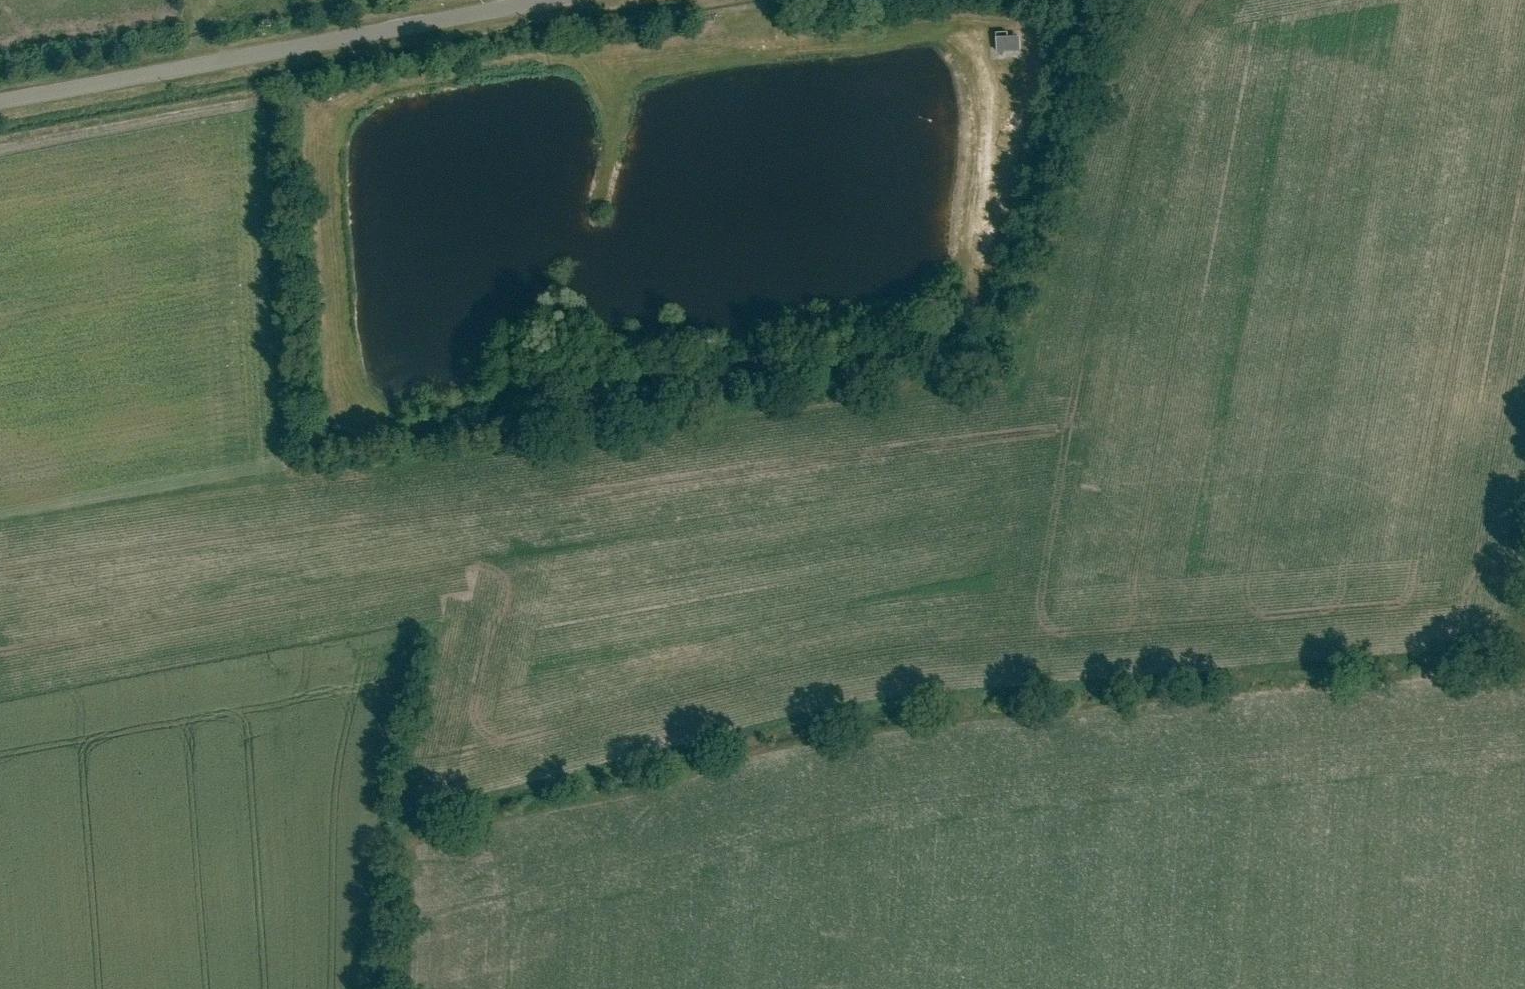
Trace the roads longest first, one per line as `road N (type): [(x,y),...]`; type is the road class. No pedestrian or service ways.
road 1 (unclassified): [(539,0),(0,102)]

